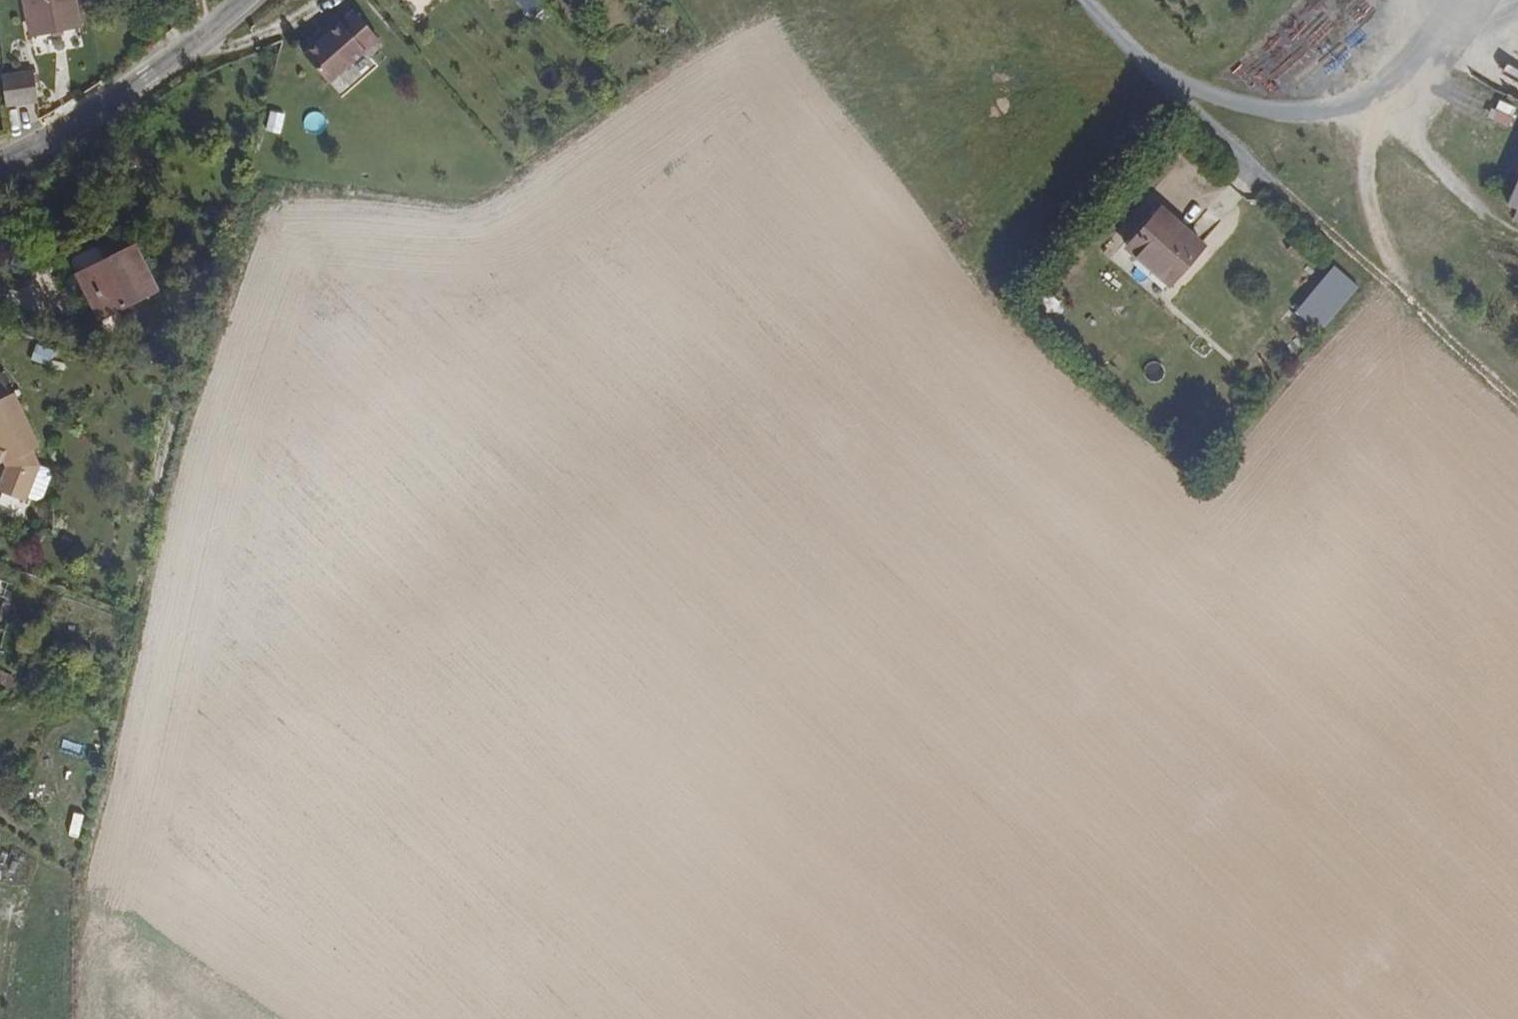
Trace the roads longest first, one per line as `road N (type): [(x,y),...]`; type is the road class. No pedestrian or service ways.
road 1 (track): [(1402,295),(1364,171),(1379,91),(1489,223),(1517,236)]
road 2 (track): [(1517,399),(1257,168)]
road 3 (residential): [(0,166),(81,124),(247,0)]
road 4 (unclassified): [(1257,168),(1090,0)]

